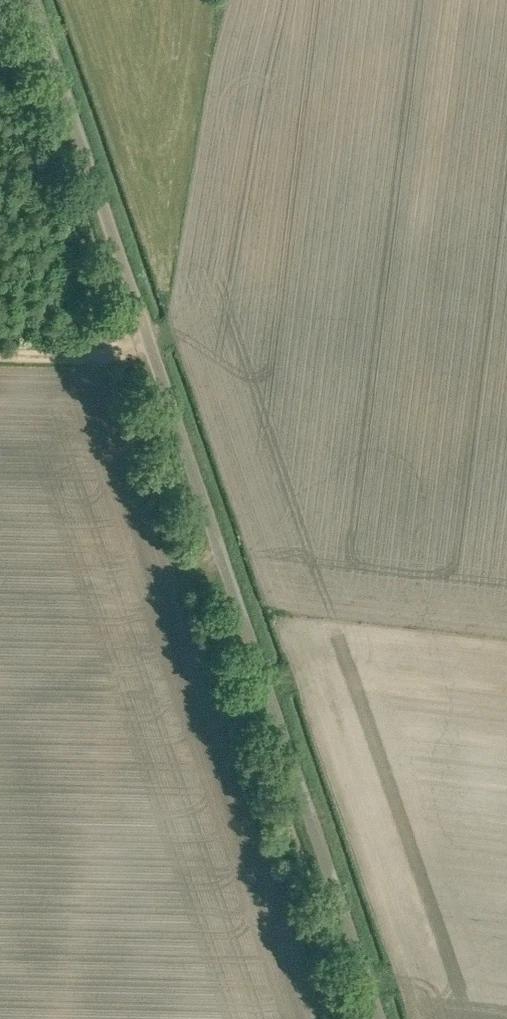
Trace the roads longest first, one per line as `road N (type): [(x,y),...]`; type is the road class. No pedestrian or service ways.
road 1 (unclassified): [(388,1018),(296,724),(43,0)]

